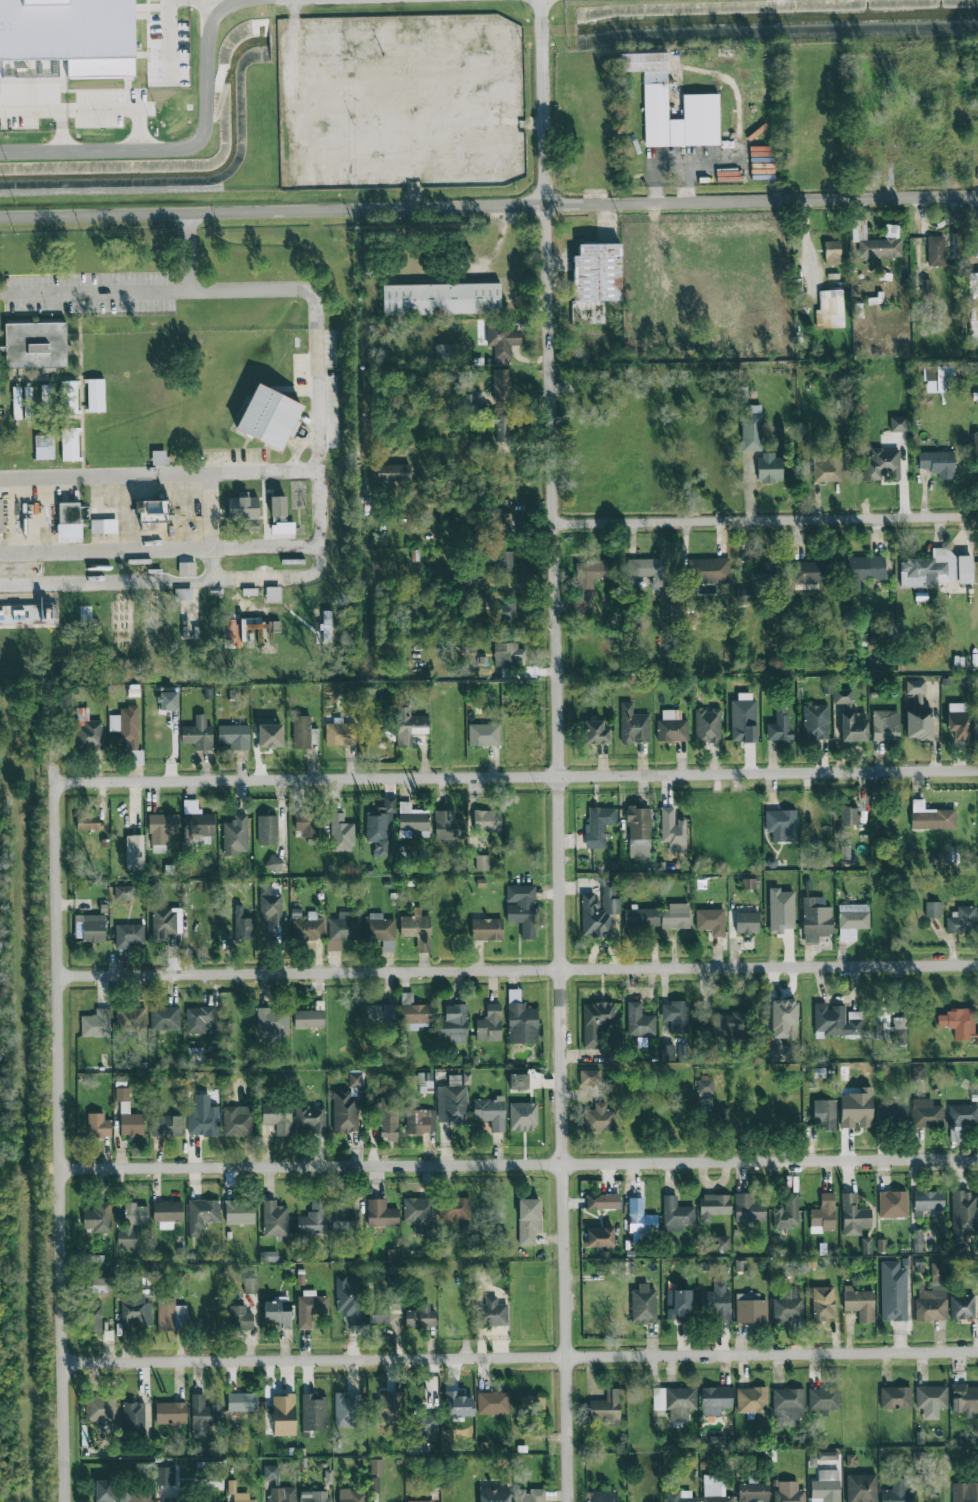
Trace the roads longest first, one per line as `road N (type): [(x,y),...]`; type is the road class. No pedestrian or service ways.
road 1 (residential): [(544,204),(570,1501)]
road 2 (residential): [(0,215),(977,196)]
road 3 (residential): [(58,784),(977,770)]
road 4 (residential): [(60,978),(977,965)]
road 5 (residential): [(61,1167),(977,1158)]
road 6 (residential): [(64,1361),(977,1352)]
road 7 (residential): [(57,684),(66,1501)]
road 8 (residential): [(555,522),(977,515)]

